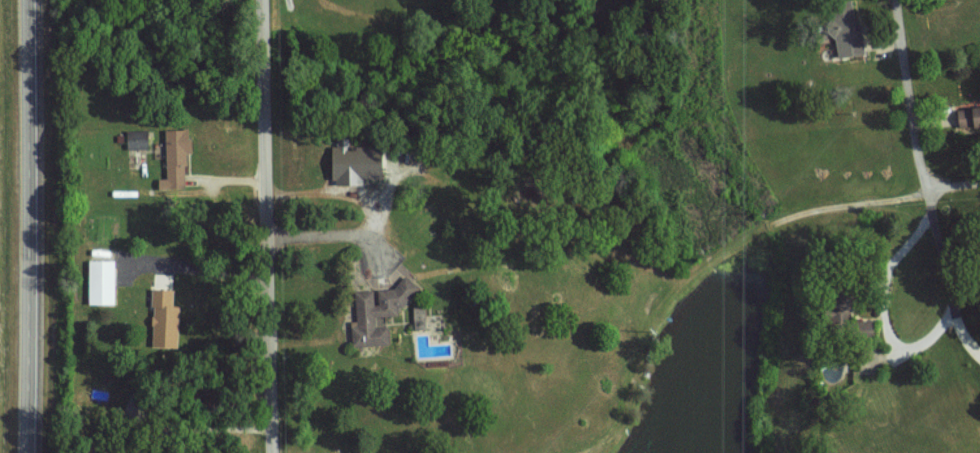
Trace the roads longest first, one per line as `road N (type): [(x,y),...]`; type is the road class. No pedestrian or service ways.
road 1 (residential): [(589,452),(619,413),(649,319),(693,270),(787,218),(979,178)]
road 2 (residential): [(278,0),(283,67),(272,452)]
road 3 (trunk): [(20,452),(20,0)]
road 4 (residential): [(894,0),(916,152),(955,324)]
road 5 (residential): [(270,370),(485,452)]

